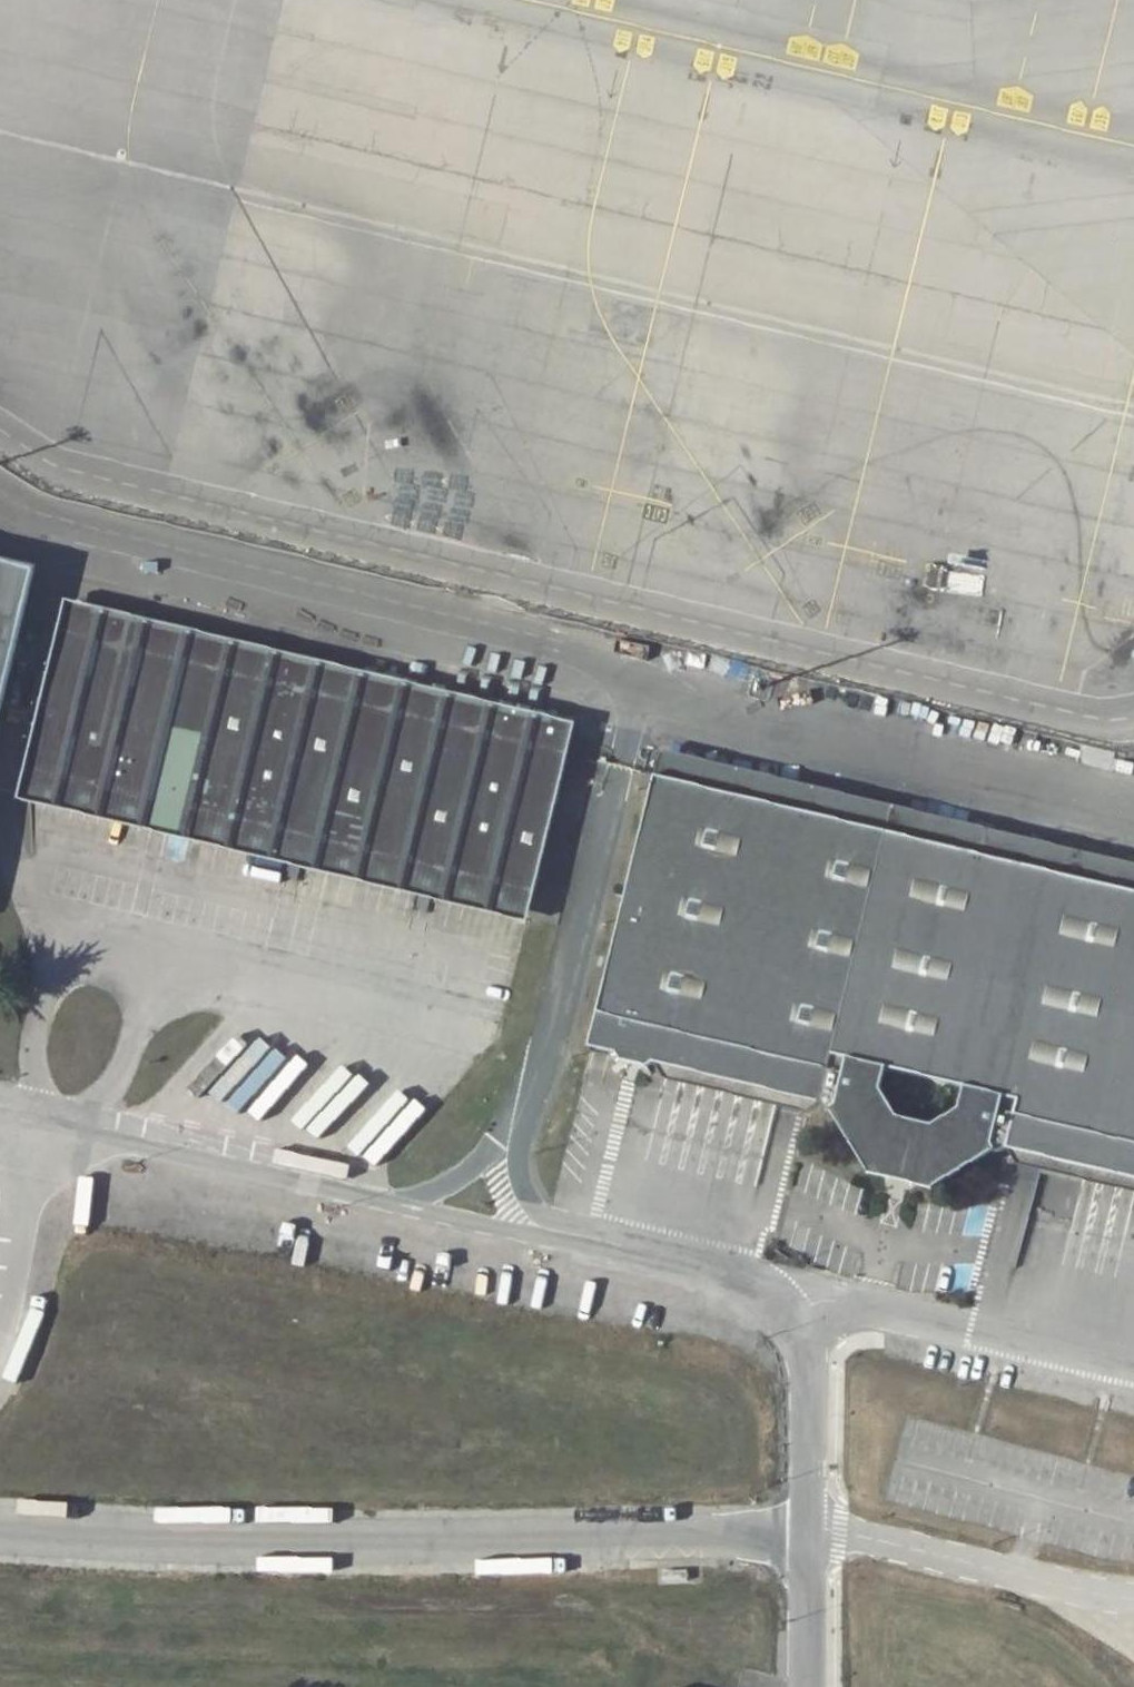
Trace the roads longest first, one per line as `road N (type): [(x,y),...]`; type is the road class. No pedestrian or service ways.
road 1 (residential): [(597,1239),(735,1274),(776,1301),(804,1343),(808,1686)]
road 2 (residential): [(537,1073),(645,661)]
road 3 (residential): [(0,1105),(374,1199)]
road 4 (residential): [(374,1199),(537,1238),(597,1239)]
road 5 (residential): [(374,1199),(434,1190),(457,1177),(482,1155),(537,1073)]
road 6 (residential): [(597,1239),(546,1219),(521,1183),(518,1150),(537,1073)]

